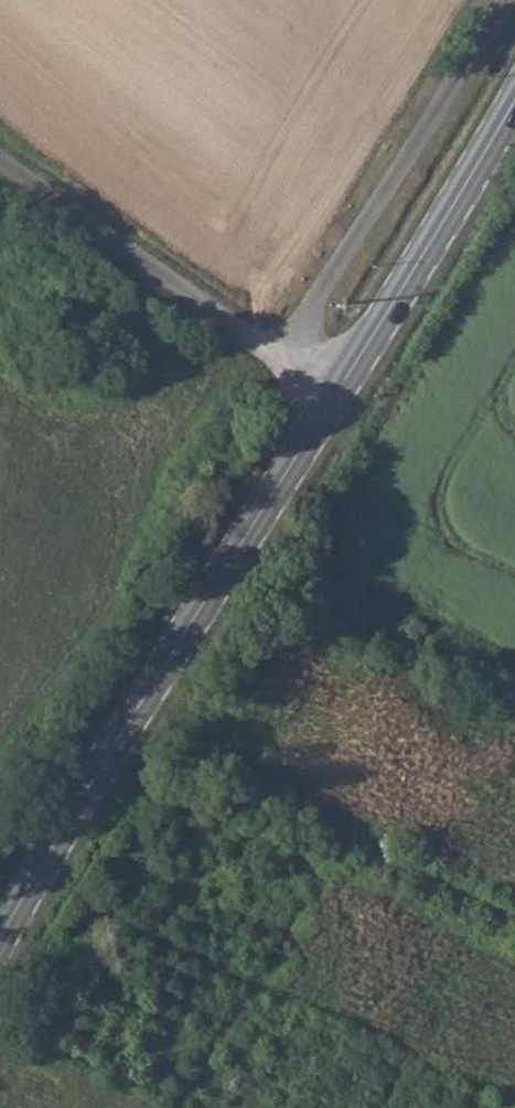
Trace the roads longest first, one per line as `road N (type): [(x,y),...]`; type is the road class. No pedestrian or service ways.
road 1 (primary): [(332,402),(0,943)]
road 2 (track): [(514,926),(339,838),(147,696)]
road 3 (unclassified): [(332,402),(0,161)]
road 4 (primary): [(514,100),(332,402)]

